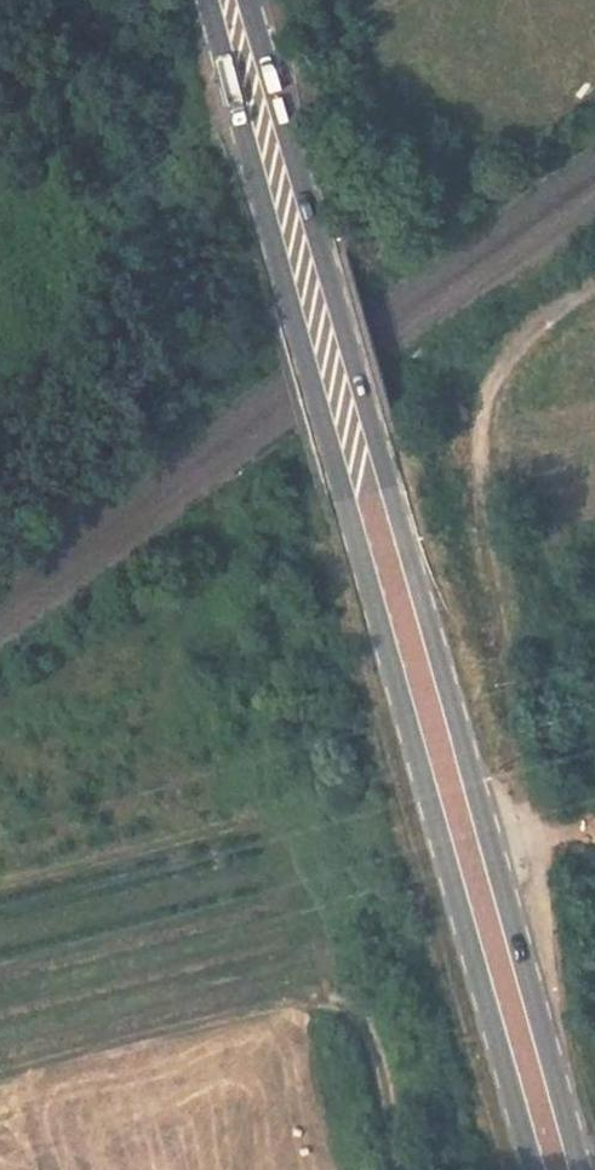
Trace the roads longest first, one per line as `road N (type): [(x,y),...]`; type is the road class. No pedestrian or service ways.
road 1 (primary): [(564,1169),(426,628),(240,0)]
road 2 (primary): [(210,0),(381,664),(528,1169)]
road 3 (track): [(497,919),(521,839),(481,527),(500,408),(539,345),(594,298)]

